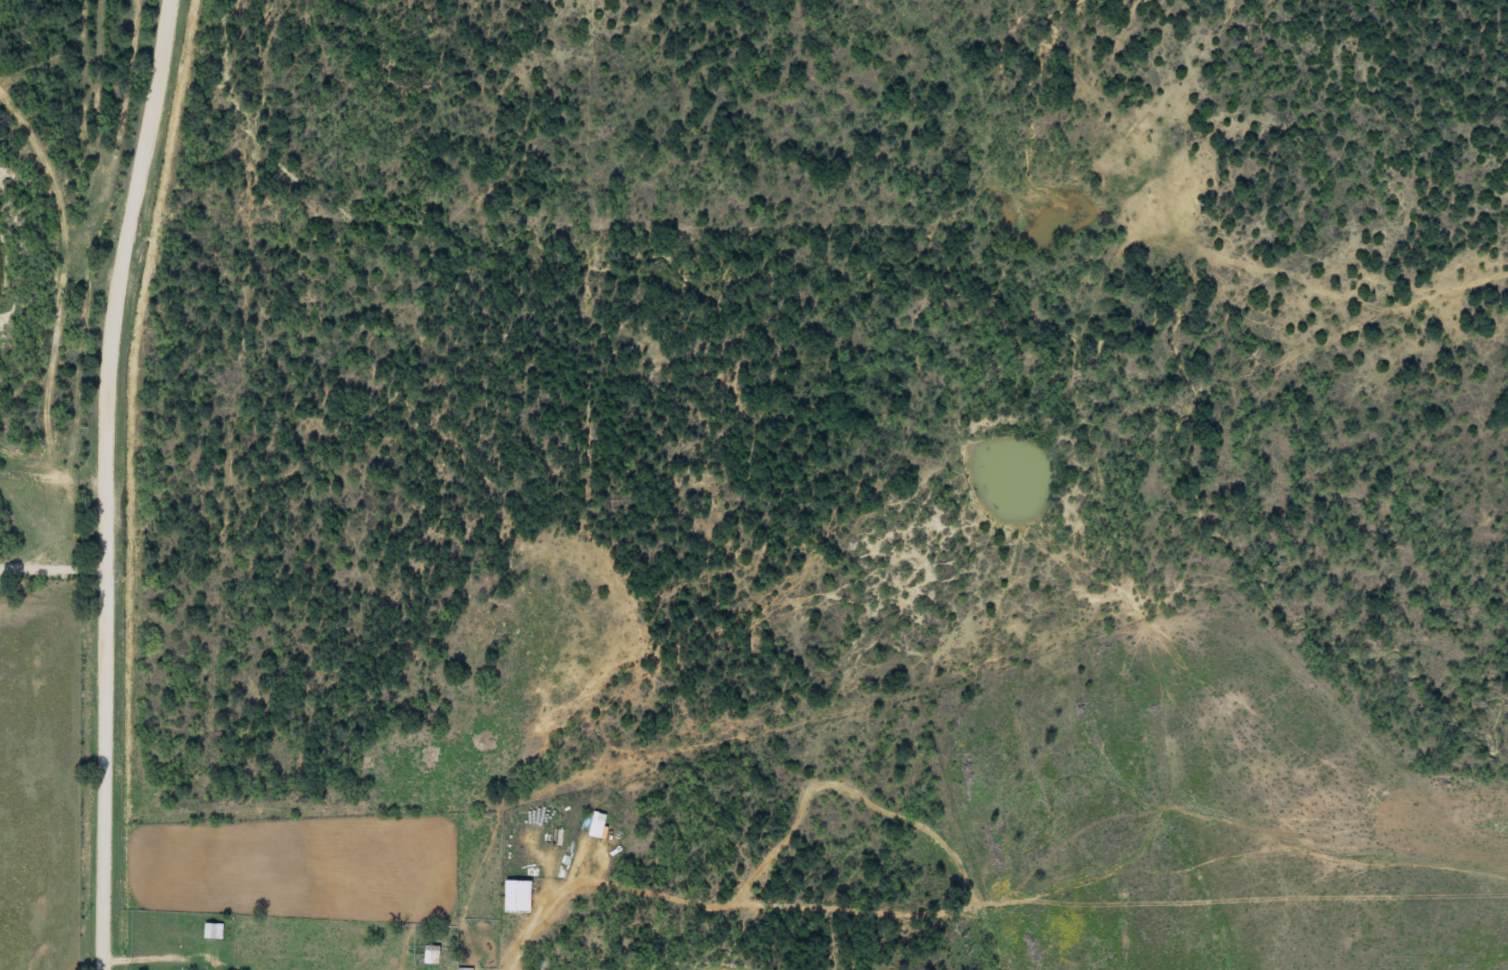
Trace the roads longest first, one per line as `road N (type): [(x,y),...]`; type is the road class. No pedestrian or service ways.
road 1 (residential): [(1507,919),(1380,855),(1248,829),(1101,855),(1005,814),(919,809),(828,855),(656,896),(595,931),(577,969)]
road 2 (residential): [(207,0),(179,133),(149,392),(103,448),(48,479),(0,475)]
road 3 (residential): [(134,969),(124,469),(103,448)]
road 4 (residential): [(103,448),(58,398),(37,158),(0,94)]

